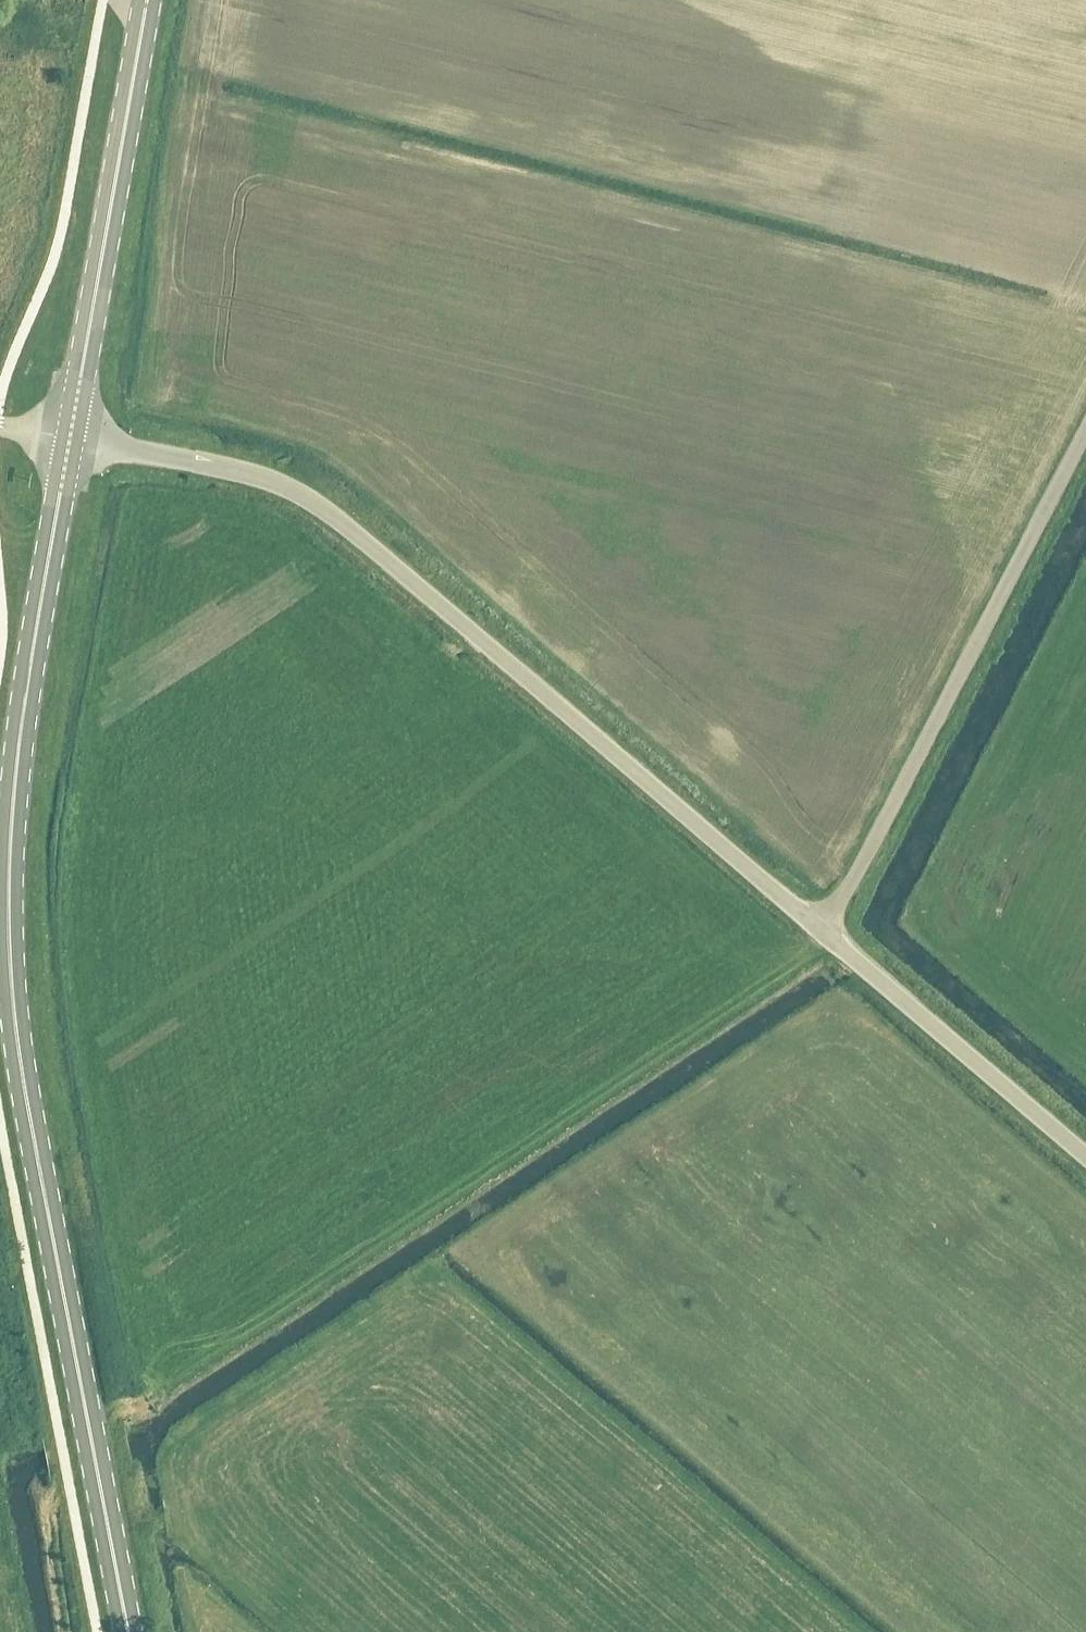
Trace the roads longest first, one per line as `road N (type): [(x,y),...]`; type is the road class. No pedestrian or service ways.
road 1 (unclassified): [(1085,1156),(337,518),(249,471),(71,439)]
road 2 (secondary): [(125,1631),(10,988),(11,803),(71,439)]
road 3 (secondary): [(71,439),(141,0)]

